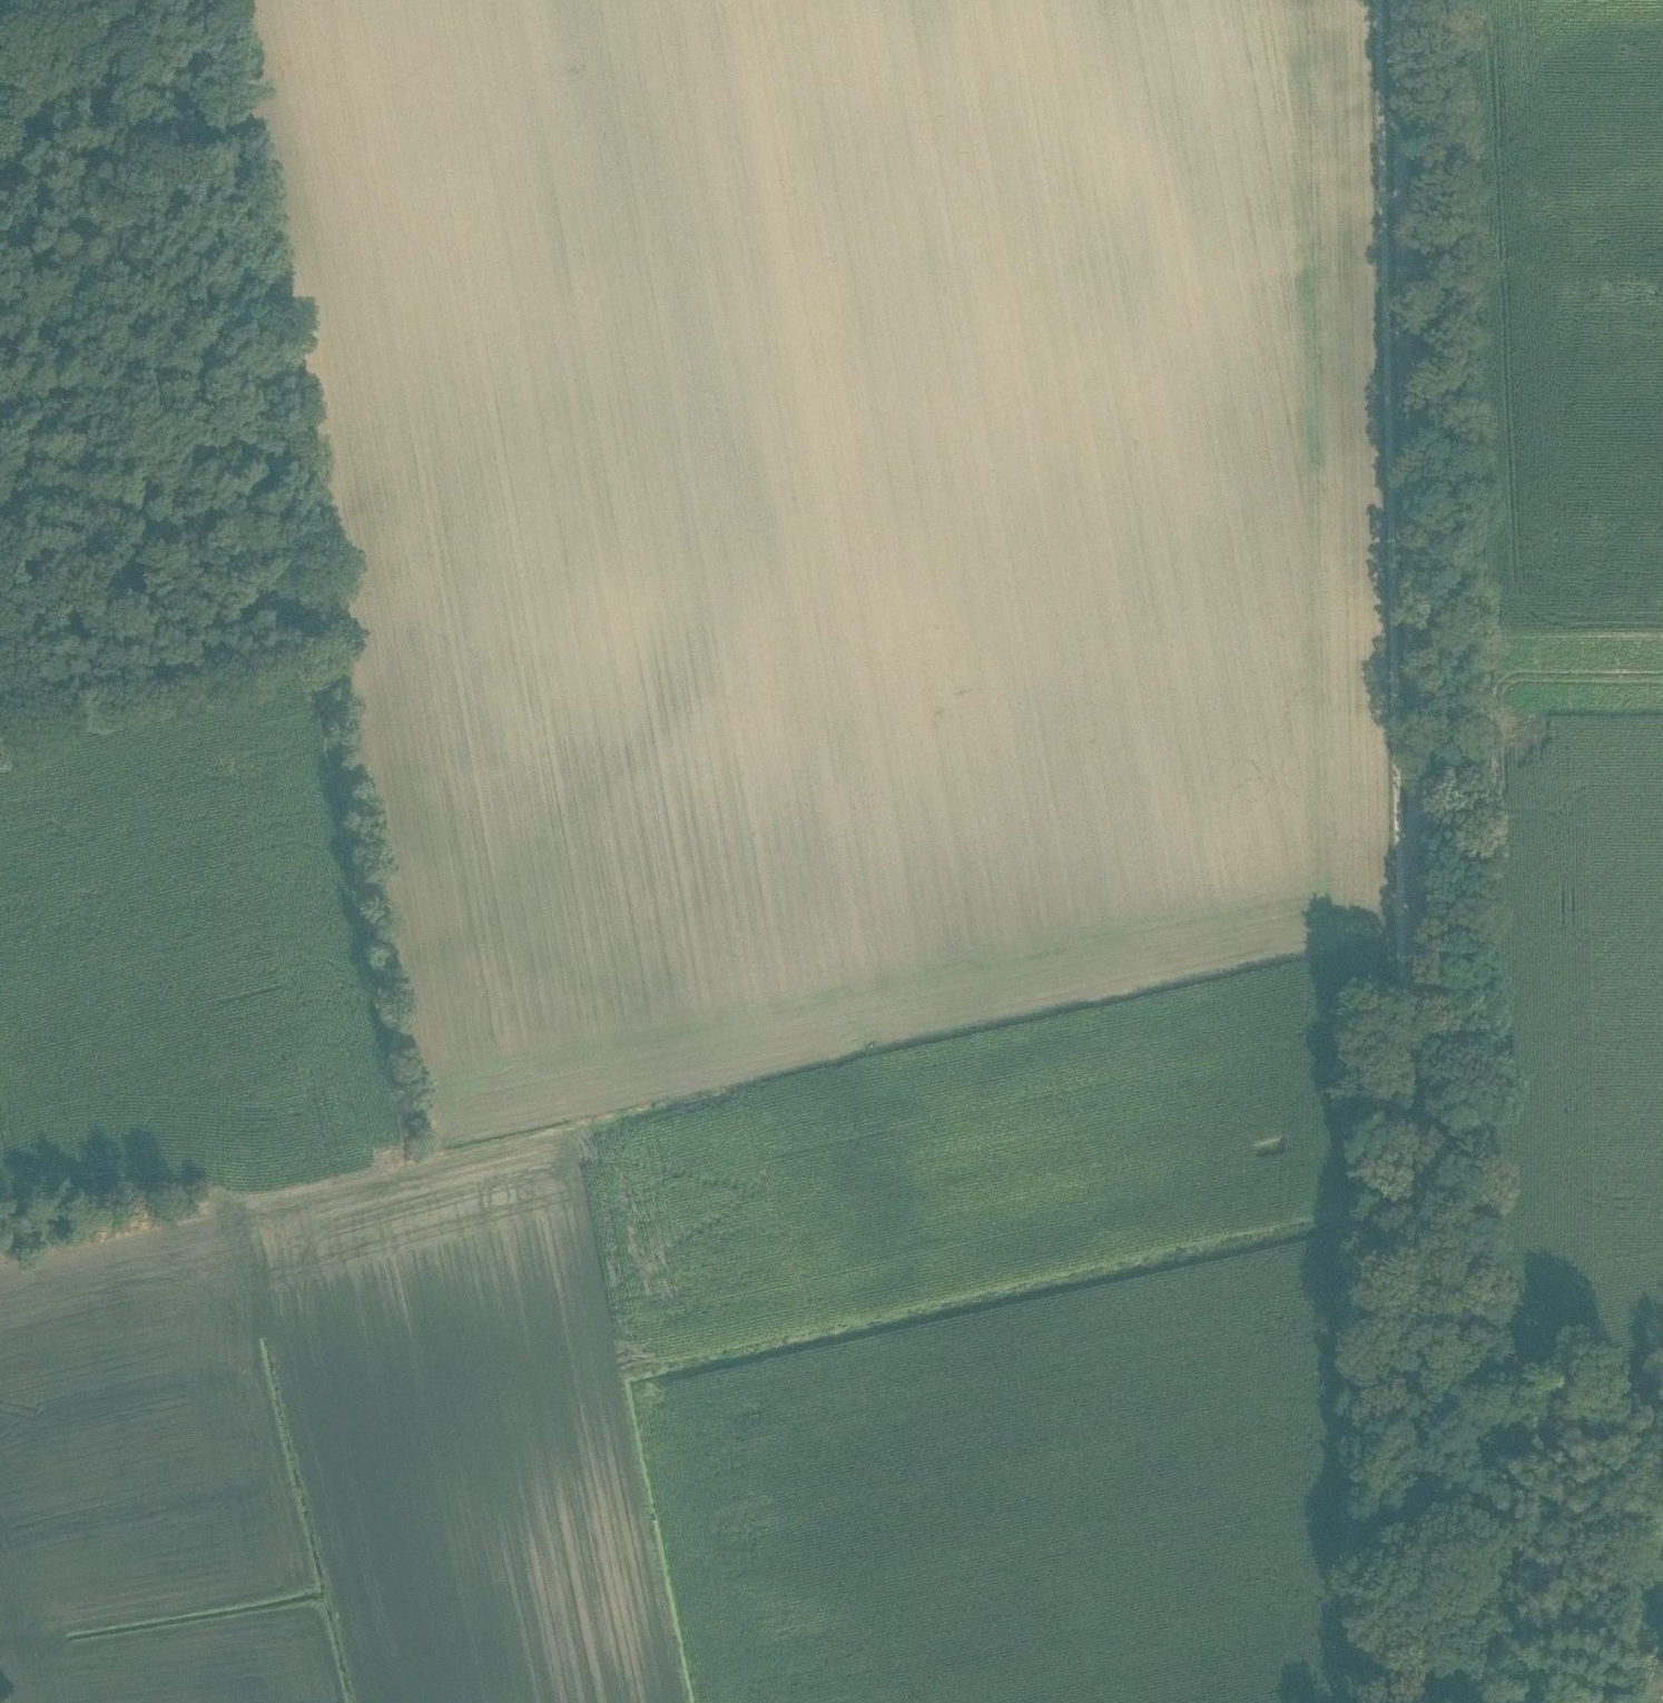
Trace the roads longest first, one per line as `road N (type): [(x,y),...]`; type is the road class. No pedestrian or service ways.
road 1 (track): [(1397,0),(1430,1702)]

